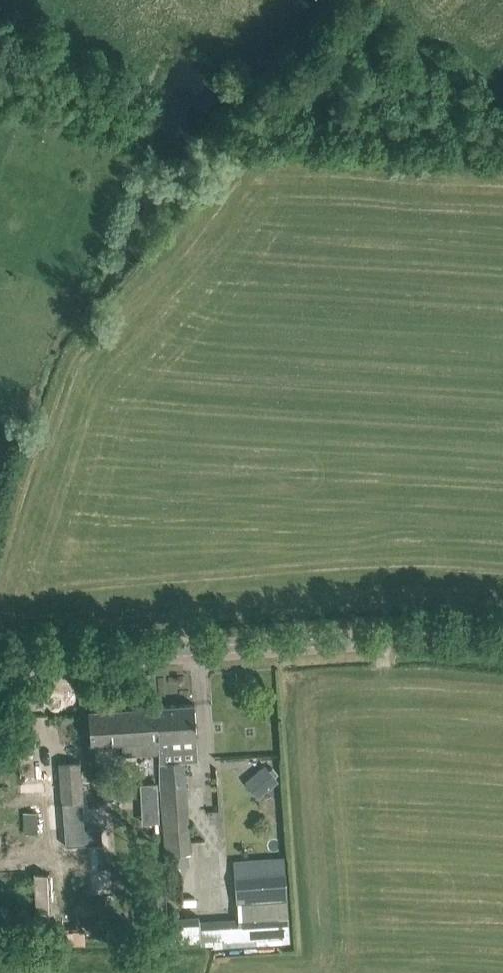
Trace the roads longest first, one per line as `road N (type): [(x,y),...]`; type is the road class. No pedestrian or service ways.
road 1 (tertiary): [(0,664),(350,640),(502,641)]

